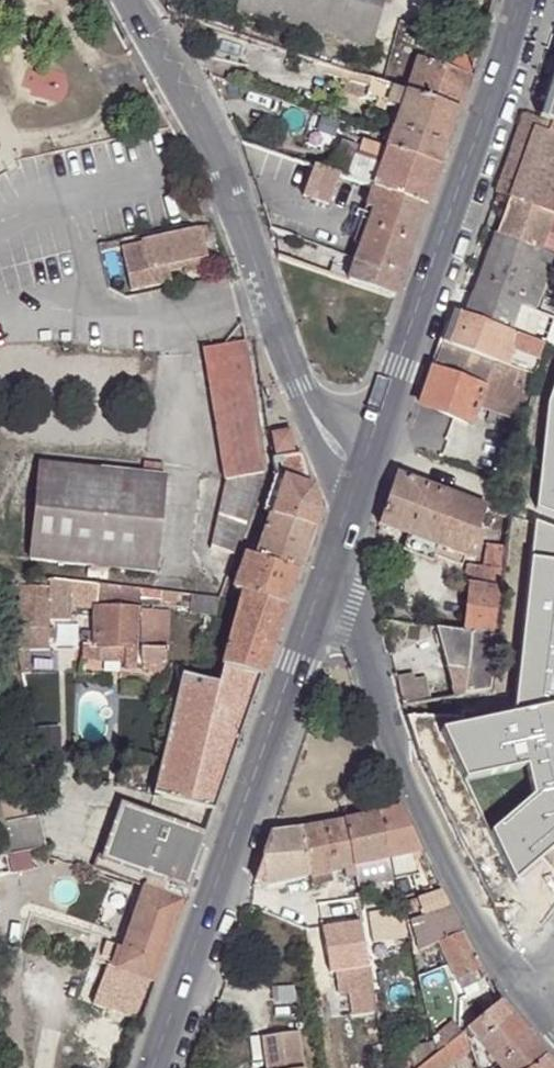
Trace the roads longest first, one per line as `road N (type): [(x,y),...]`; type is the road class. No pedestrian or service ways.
road 1 (secondary): [(331,569),(155,1067)]
road 2 (secondary): [(368,460),(522,0)]
road 3 (residential): [(331,569),(419,809),(527,998)]
road 4 (tertiary): [(127,0),(215,155),(301,387)]
road 5 (tertiary): [(301,387),(346,525)]

